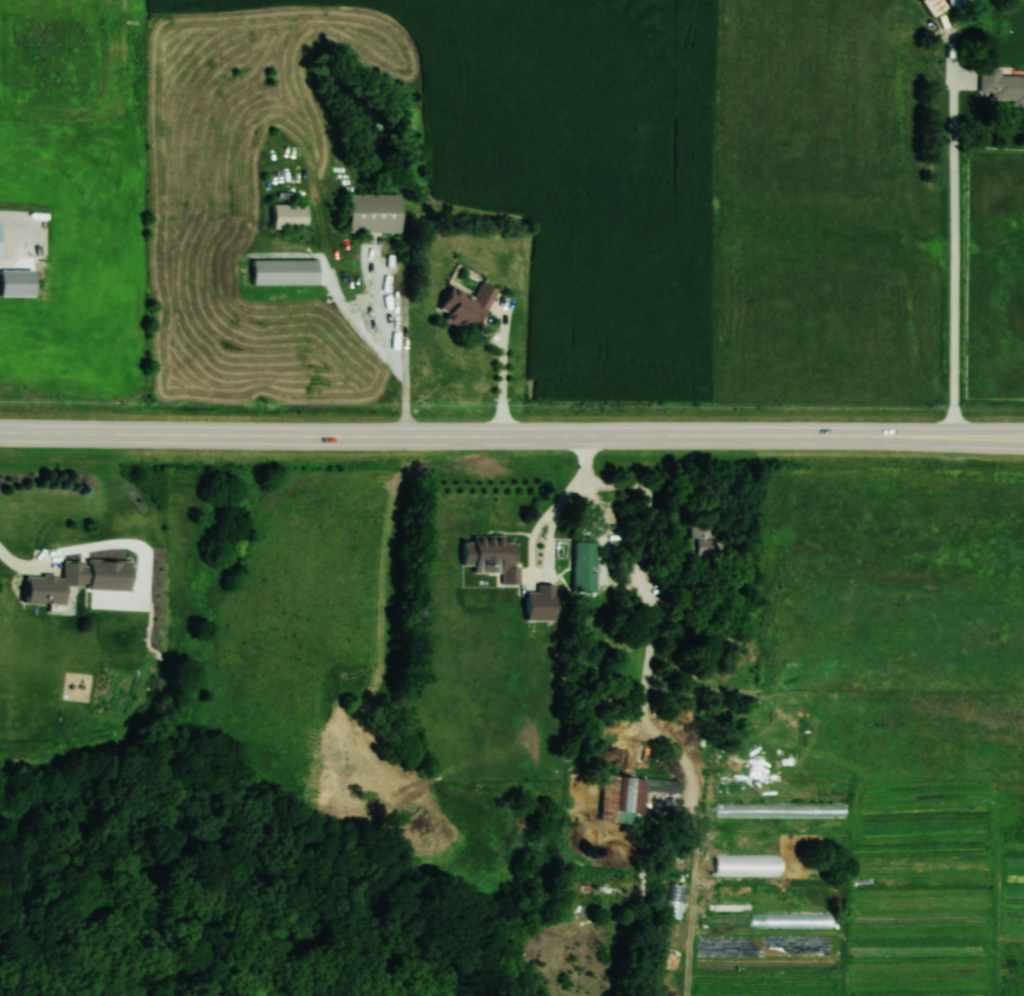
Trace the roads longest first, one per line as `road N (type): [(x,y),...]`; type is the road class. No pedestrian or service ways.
road 1 (tertiary): [(1023,436),(0,432)]

